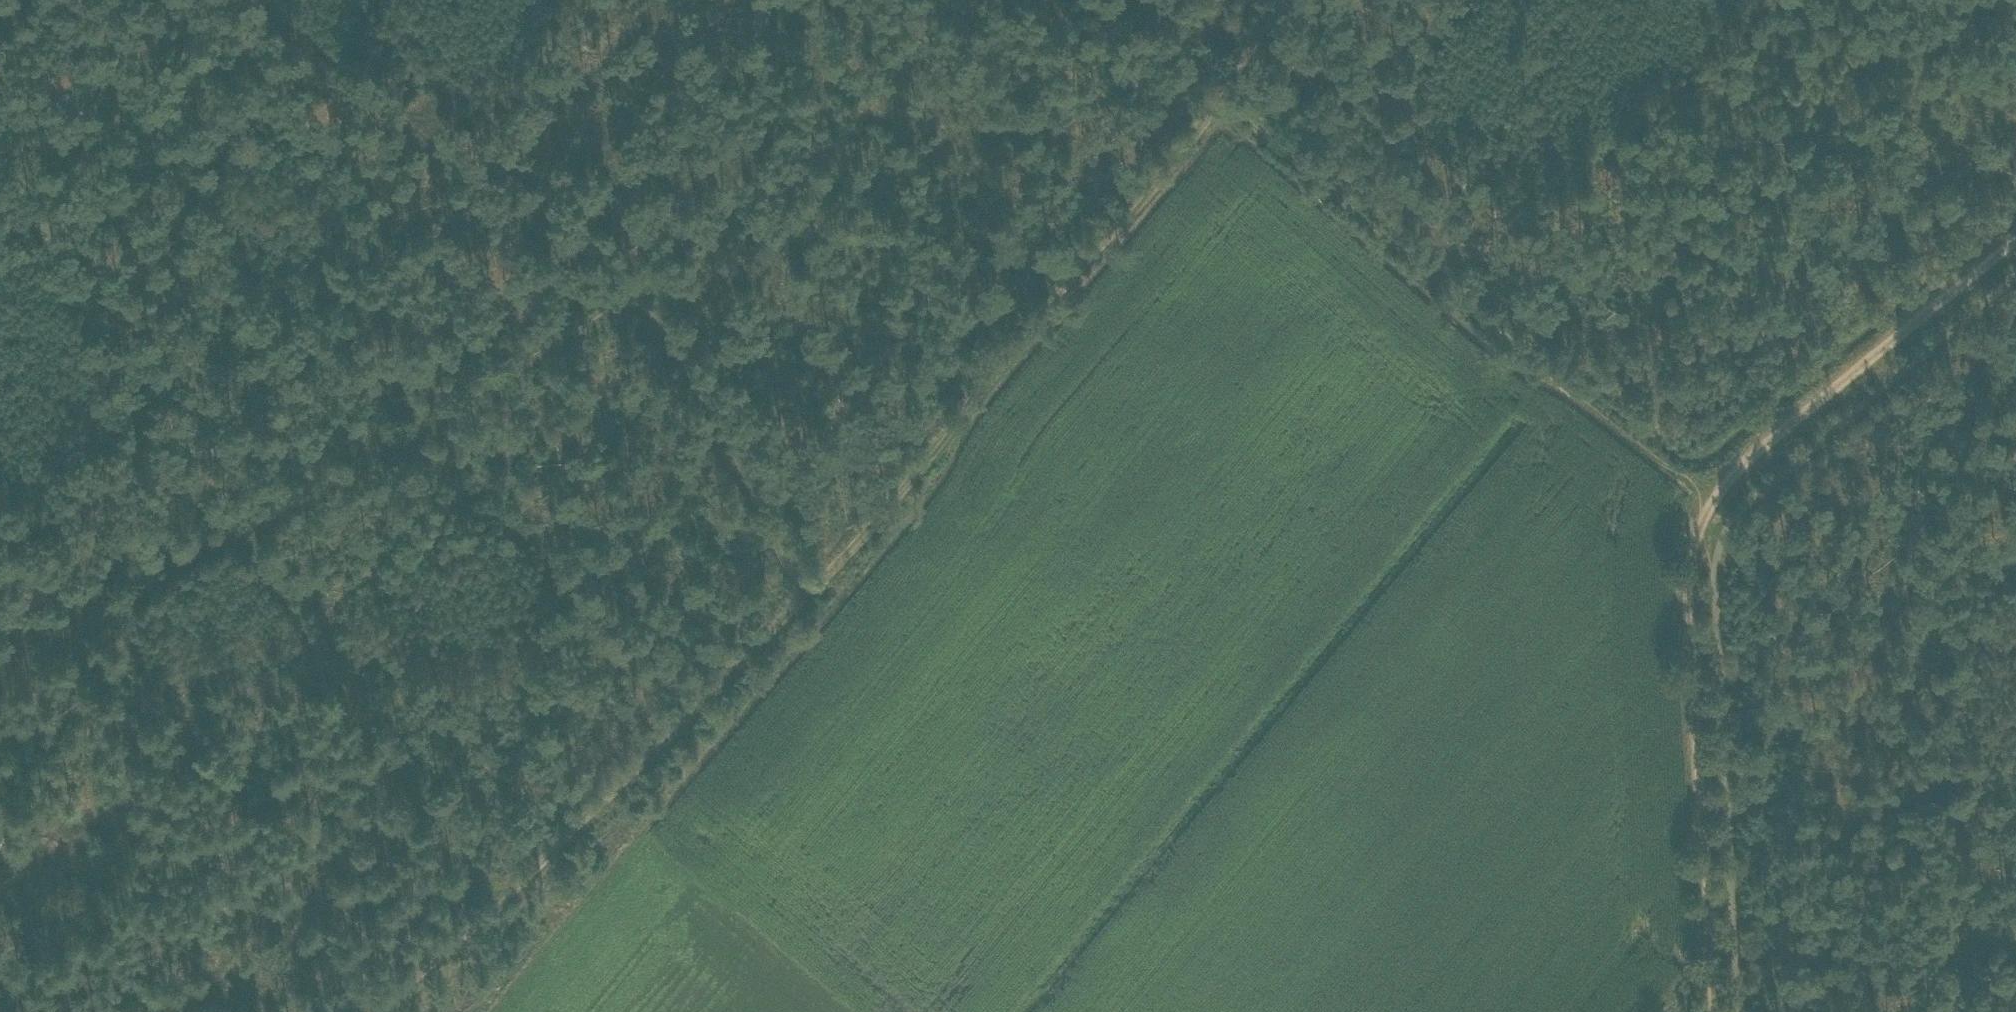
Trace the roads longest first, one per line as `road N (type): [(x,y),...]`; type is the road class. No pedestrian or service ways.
road 1 (track): [(2015,258),(1724,485),(1711,507),(1695,592),(1712,1011)]
road 2 (track): [(0,672),(611,319)]
road 3 (track): [(355,1011),(849,534)]
road 4 (track): [(849,534),(1167,177)]
road 5 (track): [(611,319),(689,374),(781,516),(849,534)]
road 6 (track): [(1167,177),(888,0)]
road 7 (track): [(1219,118),(1289,0)]

